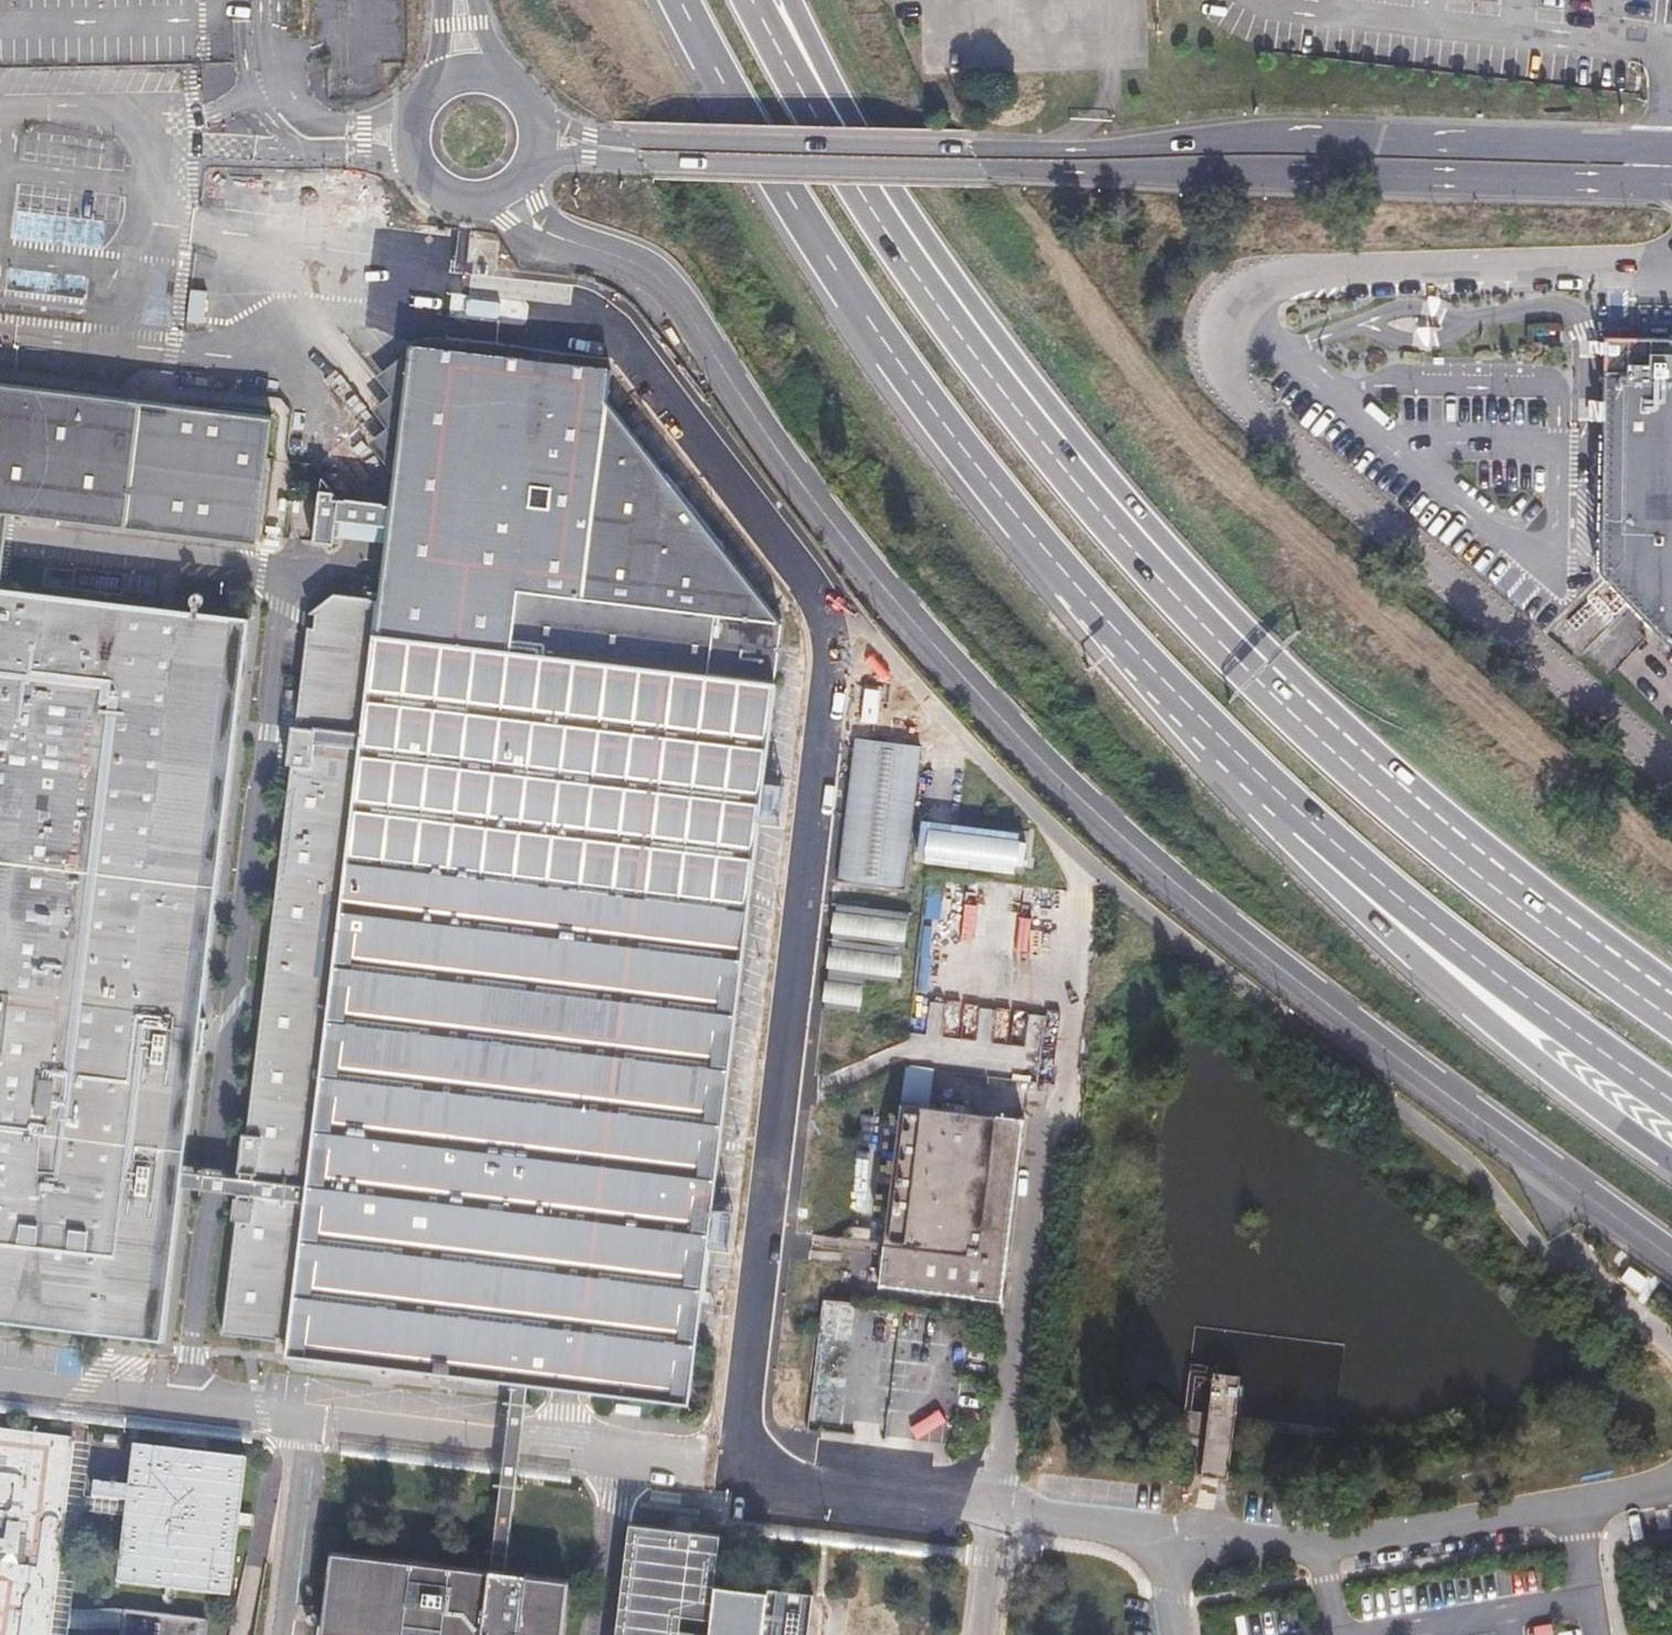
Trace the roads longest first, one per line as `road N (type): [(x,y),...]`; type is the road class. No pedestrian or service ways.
road 1 (unclassified): [(569,242),(632,261),(678,298),(872,578),(1071,792),(1394,1055),(1671,1257)]
road 2 (tertiary): [(1671,146),(1265,136),(1052,150),(627,139),(591,136),(533,112)]
road 3 (trunk): [(1482,866),(1244,669),(1142,563),(952,328),(859,191),(753,0)]
road 4 (tertiary): [(533,161),(1671,186)]
road 5 (trunk): [(1482,866),(1151,526),(1078,435),(981,311),(788,0)]
road 6 (trunk): [(679,0),(875,330),(955,438),(1148,667)]
road 7 (trunk): [(1148,667),(1291,845),(1540,1066),(1671,1161)]
road 8 (trunk): [(1148,667),(1352,861),(1671,1100)]
road 9 (unclassified): [(416,107),(339,127),(317,121),(285,86),(187,118),(124,116)]
road 10 (unclassified): [(0,343),(94,354),(140,272),(154,153)]
road 11 (unclassified): [(154,153),(226,146),(350,152),(417,170)]
road 12 (trunk): [(1671,1007),(1482,866)]
road 13 (unclassified): [(124,116),(0,107)]

